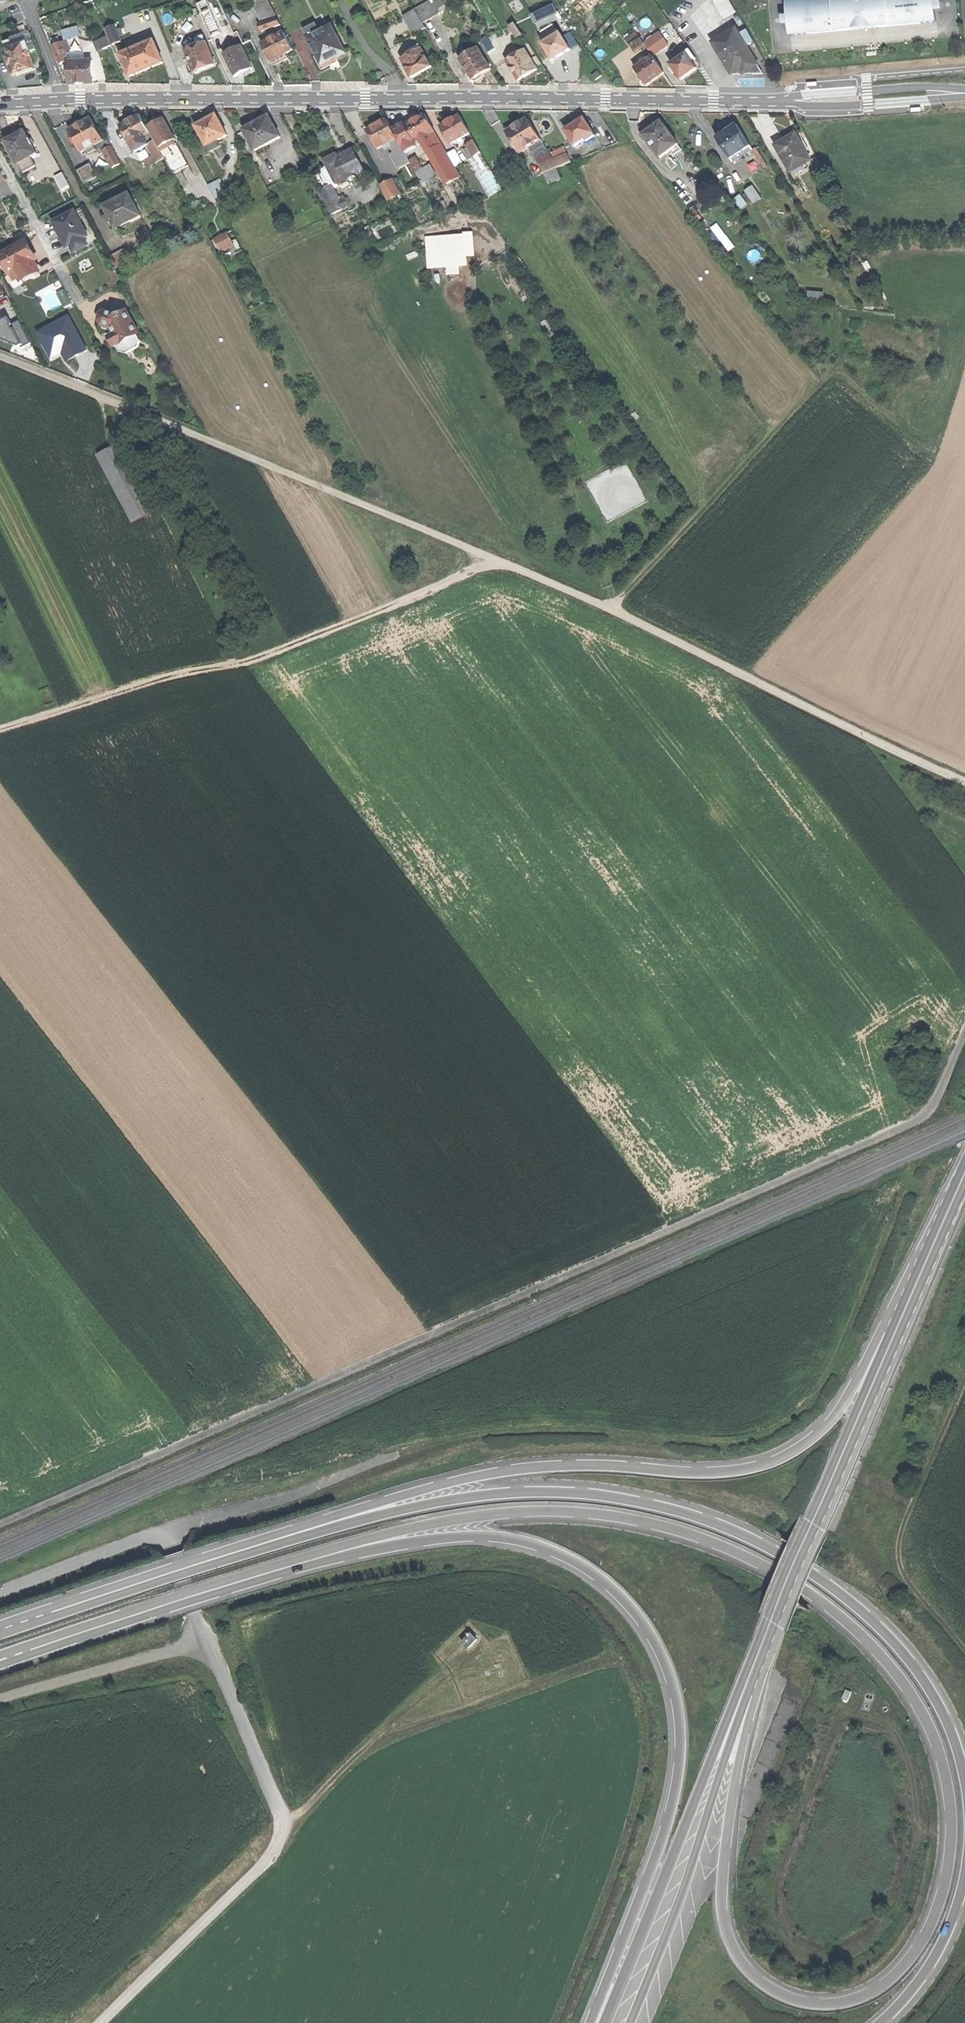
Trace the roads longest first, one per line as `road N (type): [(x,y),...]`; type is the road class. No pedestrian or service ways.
road 1 (trunk): [(71,1636),(329,1549),(458,1518),(597,1514),(723,1546),(818,1596),(857,1628),(896,1668),(938,1745),(952,1809),(937,1917),(891,1981),(849,1999),(824,2003),(778,1991),(740,1958),(727,1930),(734,1794),(771,1648)]
road 2 (track): [(0,1530),(911,1125),(936,1100),(964,1037)]
road 3 (trunk): [(71,1636),(331,1559),(424,1540),(512,1538),(580,1565),(644,1628),(667,1673),(679,1754),(655,1857),(591,2022)]
road 4 (track): [(93,395),(538,580),(964,782)]
road 5 (trunk): [(959,1172),(602,2022)]
road 6 (secondary): [(63,100),(808,101),(964,92)]
road 7 (trunk): [(959,1172),(843,1405),(788,1454),(715,1472),(576,1465),(503,1471),(411,1492),(250,1547)]
road 8 (trunk): [(964,1766),(932,1686),(886,1631),(847,1594),(712,1521),(582,1492),(509,1493),(412,1507),(250,1547)]
road 9 (track): [(603,610),(836,366),(927,434),(937,428),(964,349)]
road 10 (track): [(500,564),(240,665),(158,681),(0,733)]
road 11 (trunk): [(771,1648),(964,1186)]
road 12 (unclassified): [(0,1593),(136,1539),(158,1539),(173,1550),(205,1642),(0,1699)]
road 13 (track): [(205,1642),(281,1815),(281,1839),(269,1862),(102,2022)]
road 14 (trunk): [(631,2022),(771,1648)]
road 15 (track): [(964,1383),(900,1543),(906,1577),(964,1653)]
road 16 (trunk): [(250,1547),(0,1630)]
road 17 (trunk): [(880,2022),(932,1965),(964,1886)]

